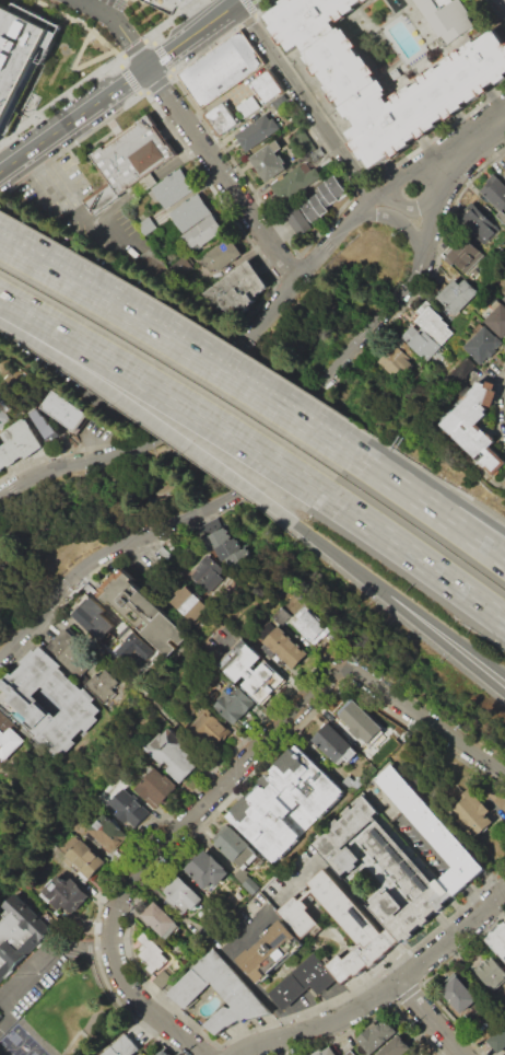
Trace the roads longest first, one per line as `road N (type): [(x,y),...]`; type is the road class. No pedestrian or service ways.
road 1 (residential): [(0,657),(98,555),(215,508),(257,478),(408,293),(424,256),(439,169)]
road 2 (residential): [(439,169),(403,179),(362,212),(166,426),(120,453),(42,474),(0,498)]
road 3 (residential): [(205,1054),(127,988),(115,966),(114,915),(138,871),(342,664)]
road 4 (motorway): [(353,459),(0,245)]
road 5 (motorway): [(0,297),(327,496)]
road 6 (motorway): [(0,315),(295,523)]
road 7 (residential): [(243,1054),(363,1007),(504,888)]
road 8 (tertiary): [(0,170),(240,0)]
road 9 (residential): [(145,68),(297,282)]
road 10 (residential): [(237,2),(377,198)]
road 11 (motorway): [(327,496),(504,620)]
road 12 (residential): [(504,773),(342,664)]
road 13 (motorway): [(504,559),(353,459)]
road 14 (motorway): [(504,535),(353,459)]
road 15 (motorway): [(295,523),(420,617)]

